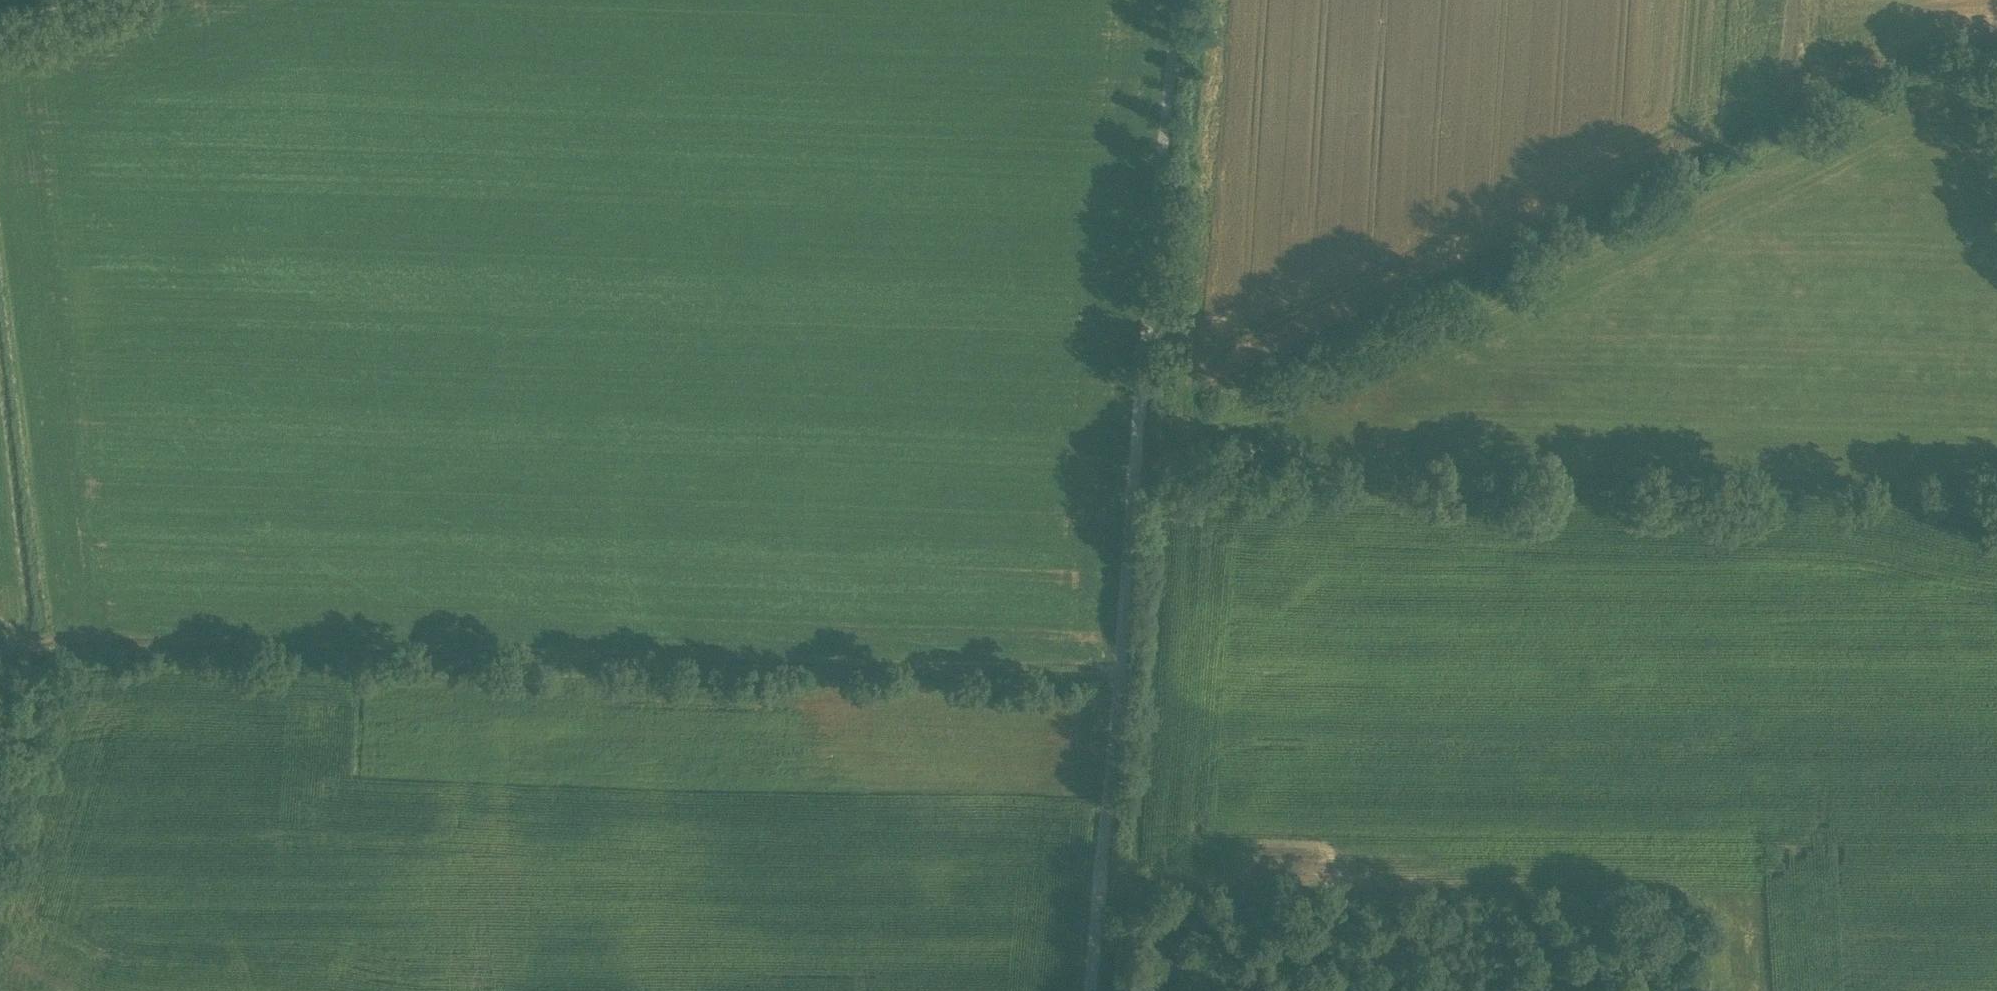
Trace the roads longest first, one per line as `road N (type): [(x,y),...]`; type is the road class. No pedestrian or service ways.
road 1 (track): [(1095,990),(1125,740),(1182,0)]

